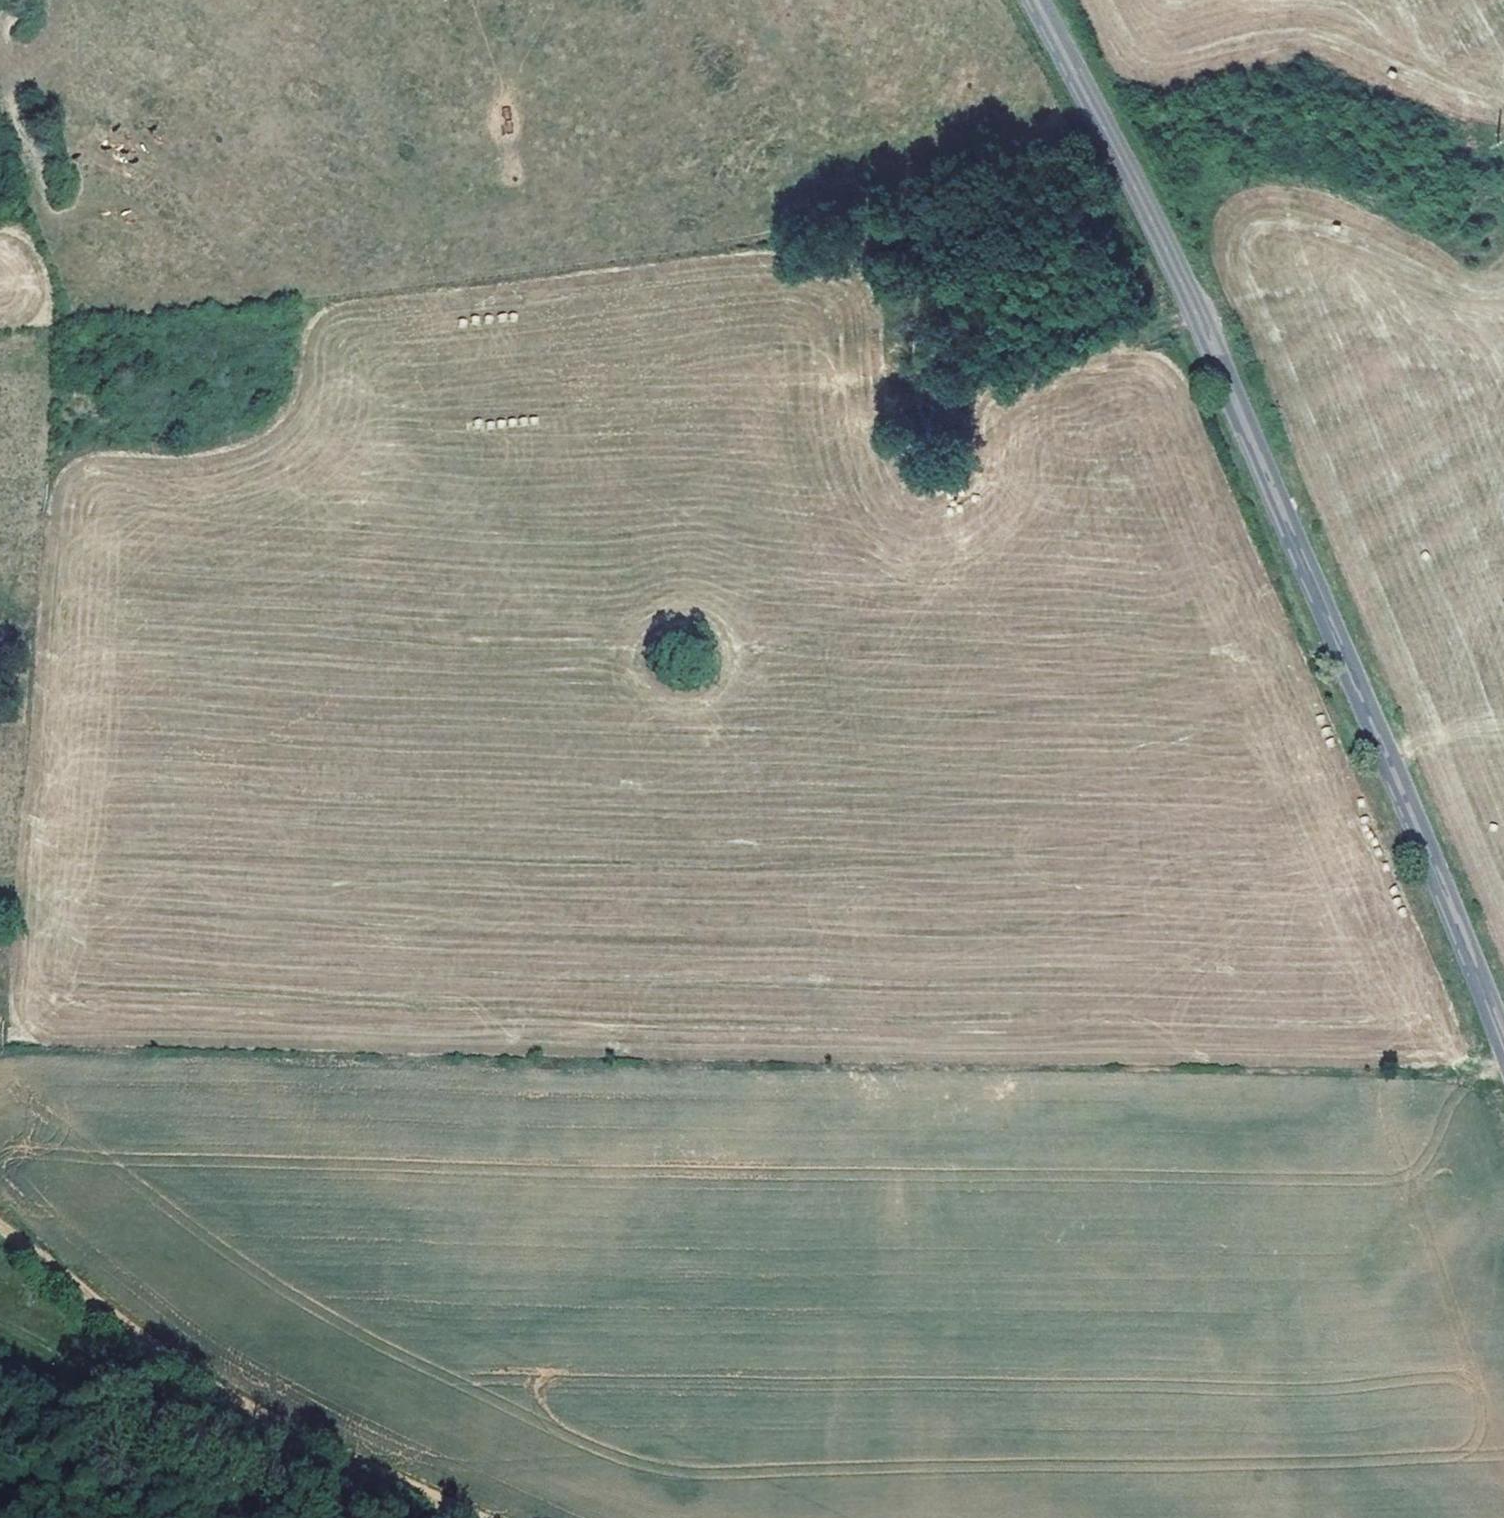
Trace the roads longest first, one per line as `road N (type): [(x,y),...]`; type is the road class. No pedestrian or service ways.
road 1 (tertiary): [(1037,0),(1201,328),(1503,1045)]
road 2 (track): [(0,1233),(317,1439),(461,1517)]

